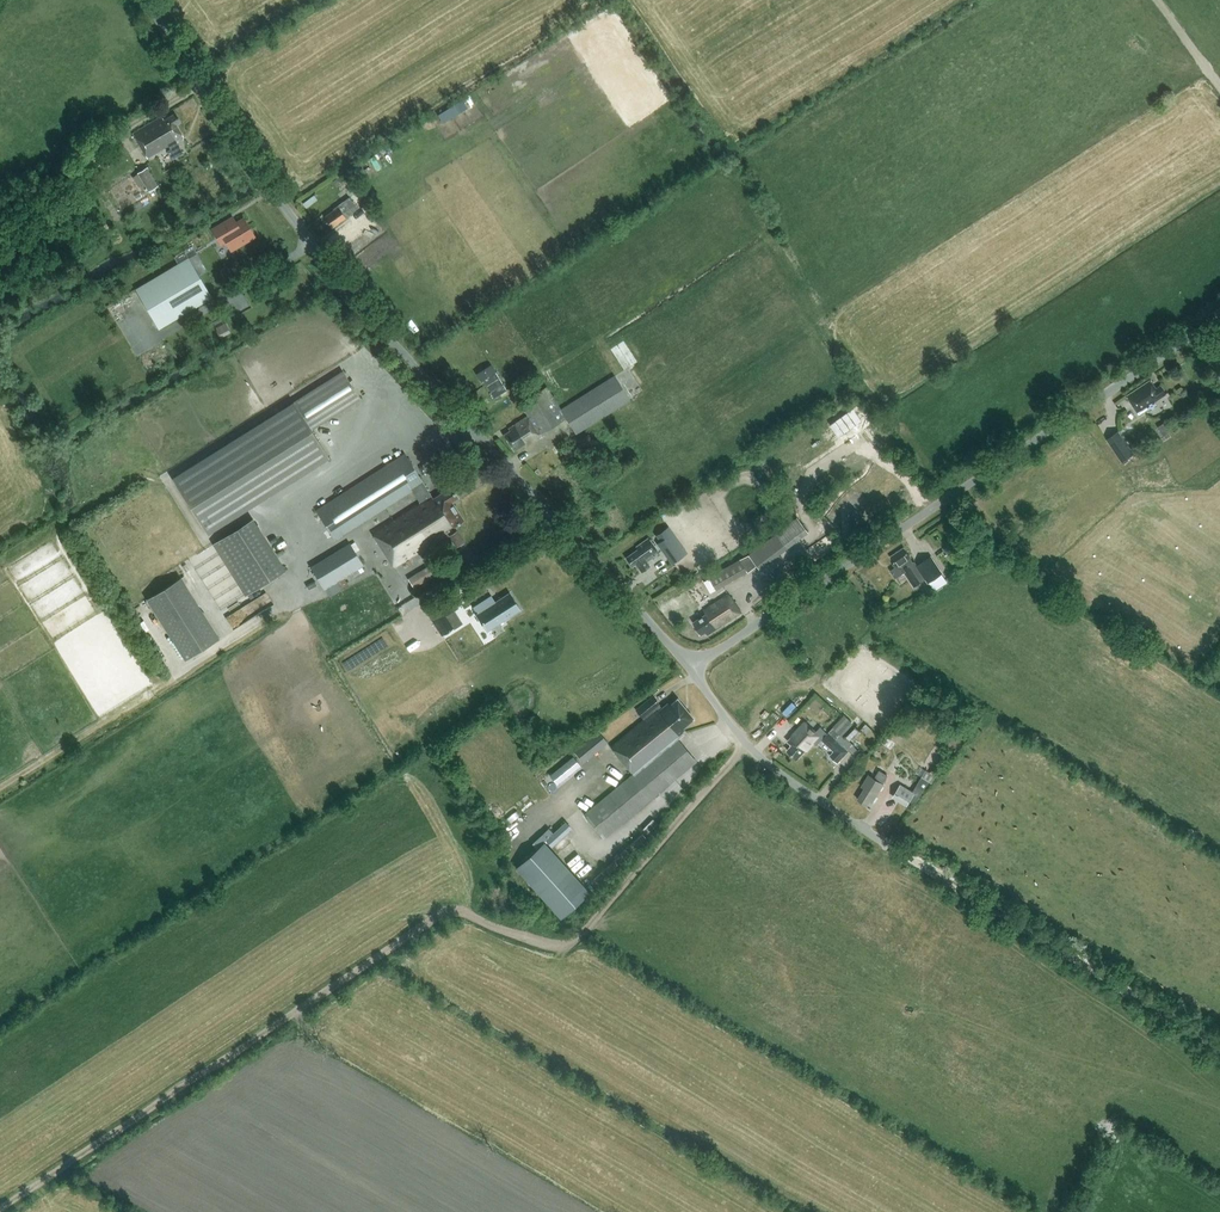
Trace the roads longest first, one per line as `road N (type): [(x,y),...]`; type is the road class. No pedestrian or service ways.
road 1 (unclassified): [(145,0),(336,276),(693,668)]
road 2 (unclassified): [(693,668),(1219,317)]
road 3 (track): [(908,854),(1219,1047)]
road 4 (unclassified): [(693,668),(752,750),(908,854)]

